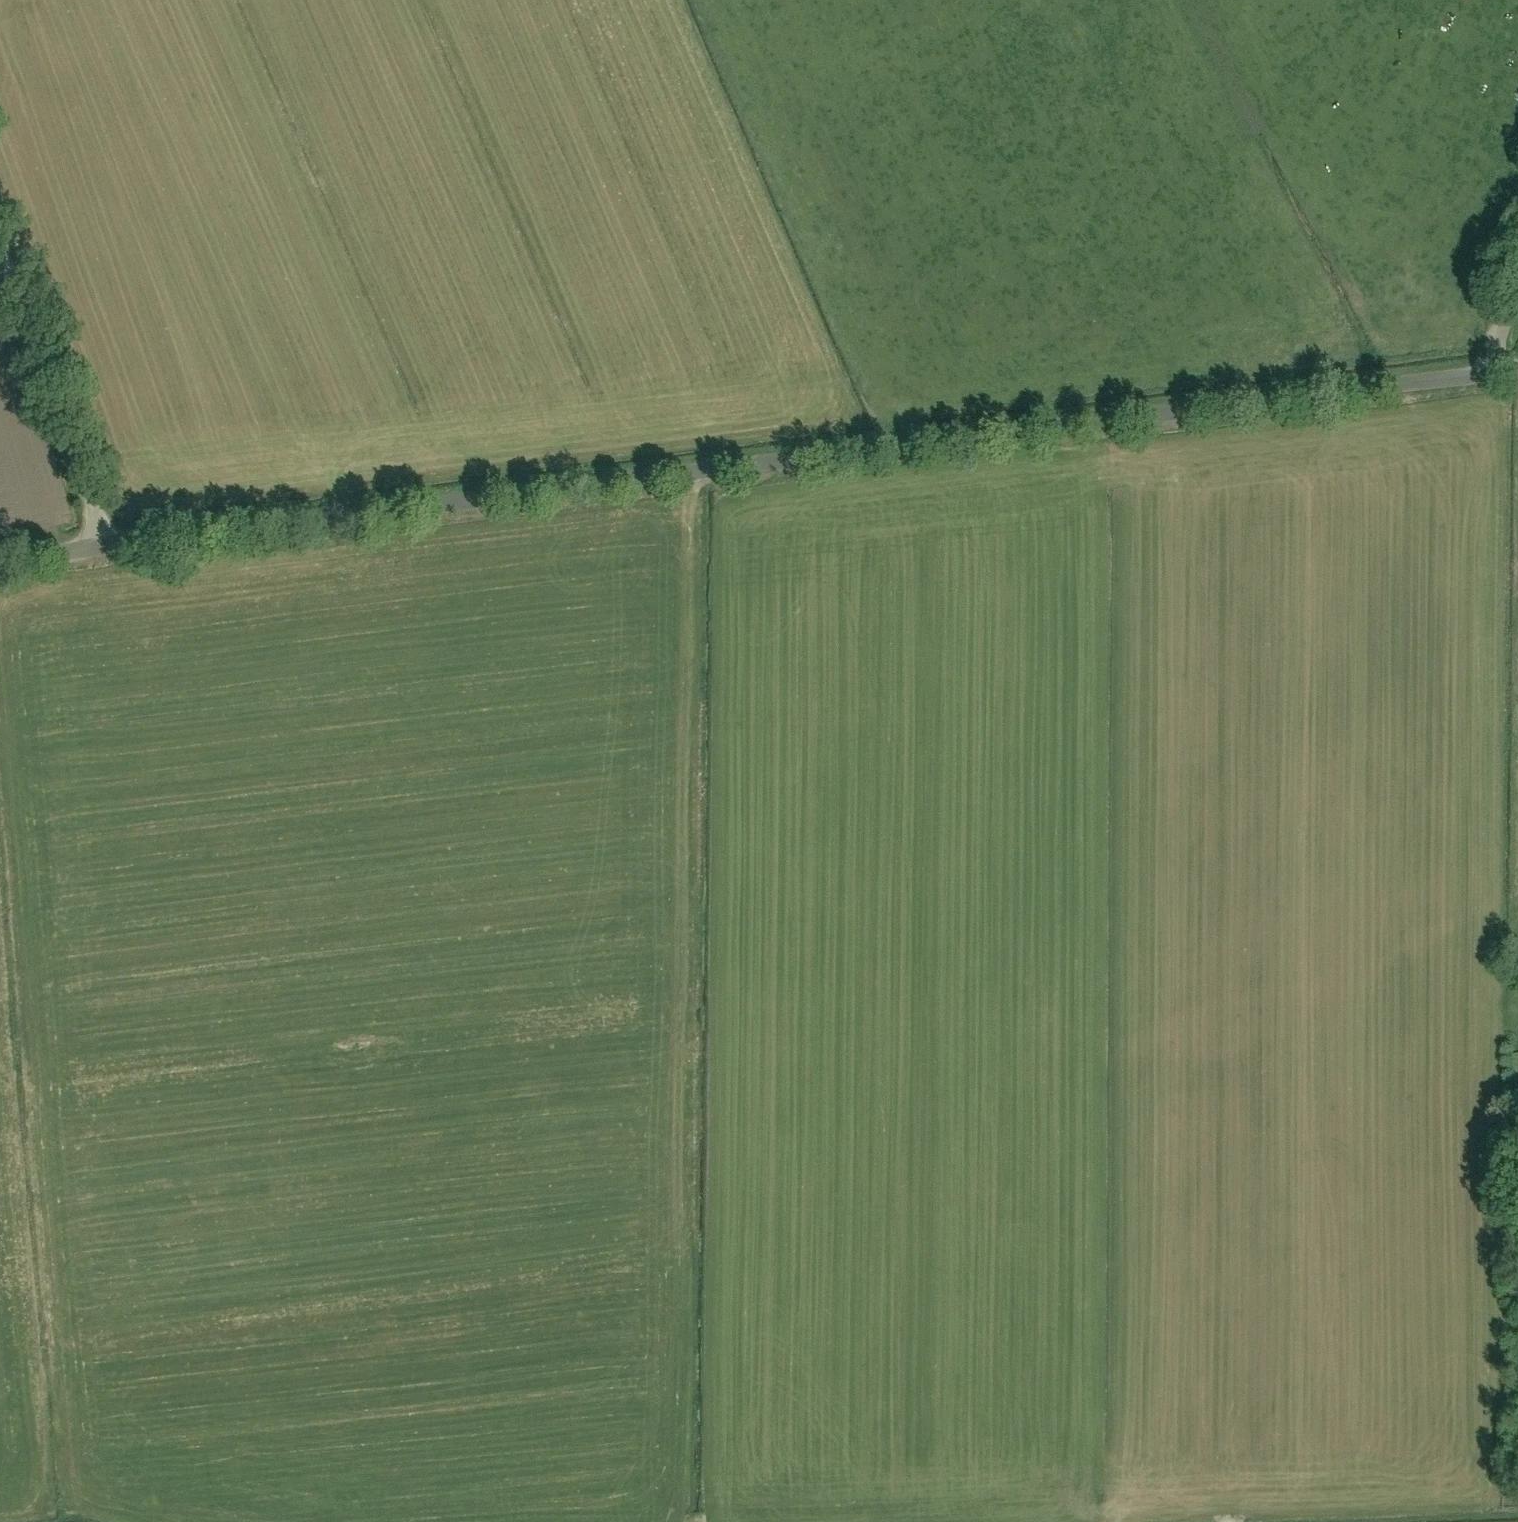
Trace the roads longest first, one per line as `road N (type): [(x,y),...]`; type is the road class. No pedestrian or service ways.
road 1 (unclassified): [(0,560),(1517,368)]

